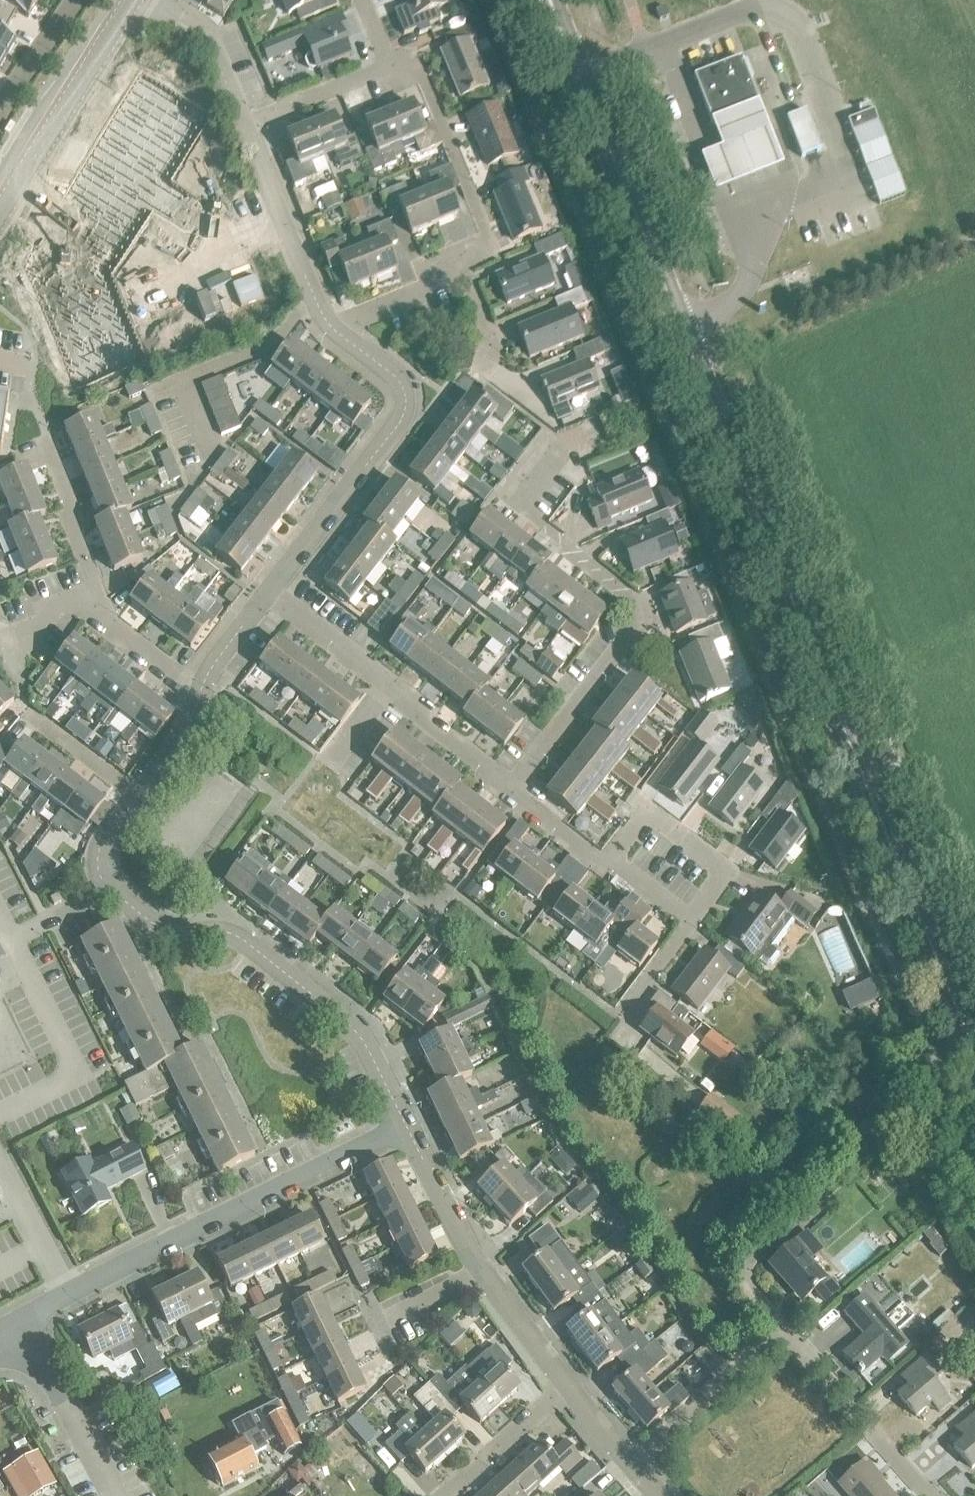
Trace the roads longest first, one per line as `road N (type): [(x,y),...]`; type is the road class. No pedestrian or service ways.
road 1 (tertiary): [(974,1064),(544,0)]
road 2 (residential): [(404,1123),(367,1048),(343,1020),(238,937),(169,933),(104,884),(99,850),(137,797)]
road 3 (residential): [(509,793),(641,621),(637,603),(524,511),(523,500),(564,444)]
road 4 (residential): [(19,1323),(404,1123)]
road 5 (residential): [(929,1495),(785,1332),(632,1466)]
road 6 (residential): [(632,1466),(479,1266),(404,1123)]
road 7 (residential): [(266,593),(405,409),(399,382),(339,335)]
road 8 (residential): [(200,693),(106,618),(46,440)]
road 9 (residential): [(388,67),(415,65),(486,231),(457,265)]
road 10 (tertiary): [(0,208),(132,0)]
road 11 (residential): [(339,335),(315,301),(242,124)]
road 12 (residential): [(137,797),(26,713),(0,634)]
road 13 (residential): [(605,866),(641,818),(655,816),(722,872),(689,921)]
road 14 (residential): [(112,1495),(19,1323)]
road 15 (residential): [(242,124),(210,49),(143,0)]
road 16 (residential): [(387,683),(509,793)]
road 17 (residential): [(242,124),(388,67)]
road 18 (residential): [(387,683),(266,593)]
road 19 (residential): [(457,265),(339,335)]
road 20 (residential): [(0,114),(75,0)]
road 21 (residential): [(137,797),(179,742),(200,693)]
road 22 (residential): [(509,793),(605,866)]
road 23 (residential): [(200,693),(266,593)]

